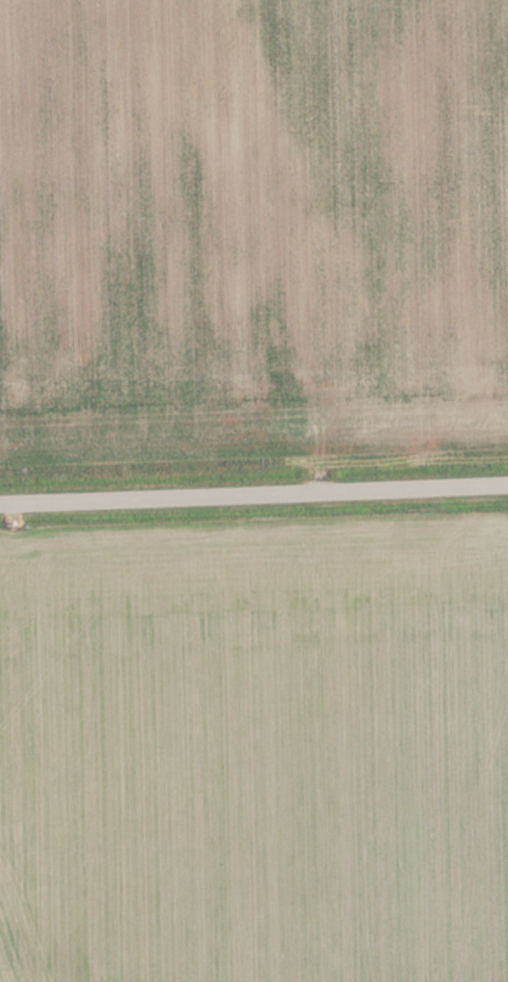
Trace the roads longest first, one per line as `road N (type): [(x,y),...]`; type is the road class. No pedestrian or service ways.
road 1 (residential): [(0,498),(507,481)]

